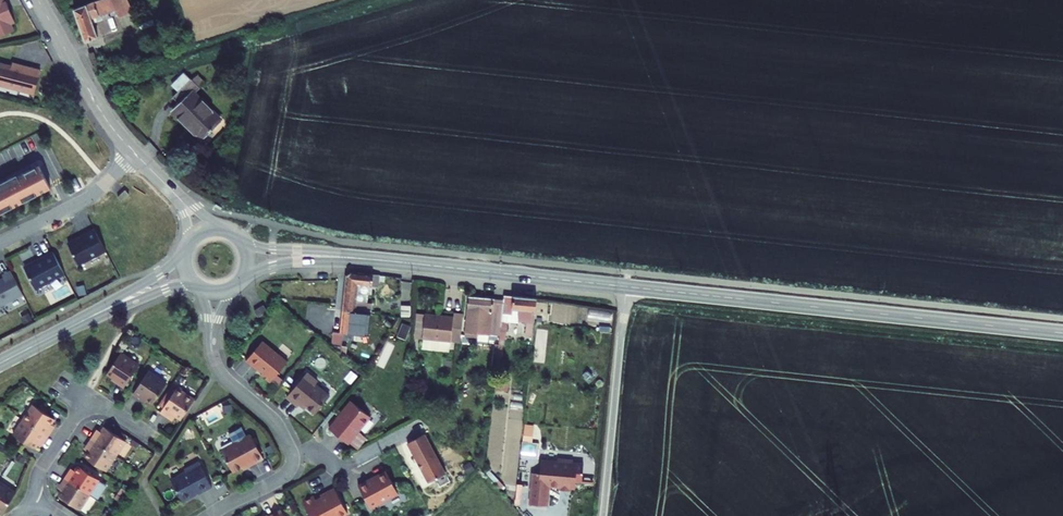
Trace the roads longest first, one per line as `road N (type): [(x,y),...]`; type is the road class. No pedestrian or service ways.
road 1 (tertiary): [(625,287),(1062,333)]
road 2 (tertiary): [(364,259),(625,287)]
road 3 (residential): [(210,515),(279,480),(292,458),(279,427),(219,370),(211,336)]
road 4 (residential): [(603,515),(625,287)]
road 5 (residential): [(33,500),(39,471),(88,396),(152,440)]
road 6 (residential): [(38,0),(93,100),(134,153)]
road 7 (residential): [(134,153),(91,197),(0,243)]
road 8 (tertiary): [(186,254),(72,326)]
road 9 (tertiary): [(72,326),(197,285)]
road 10 (tertiary): [(241,280),(279,264),(364,259)]
road 11 (tertiary): [(364,259),(243,243)]

